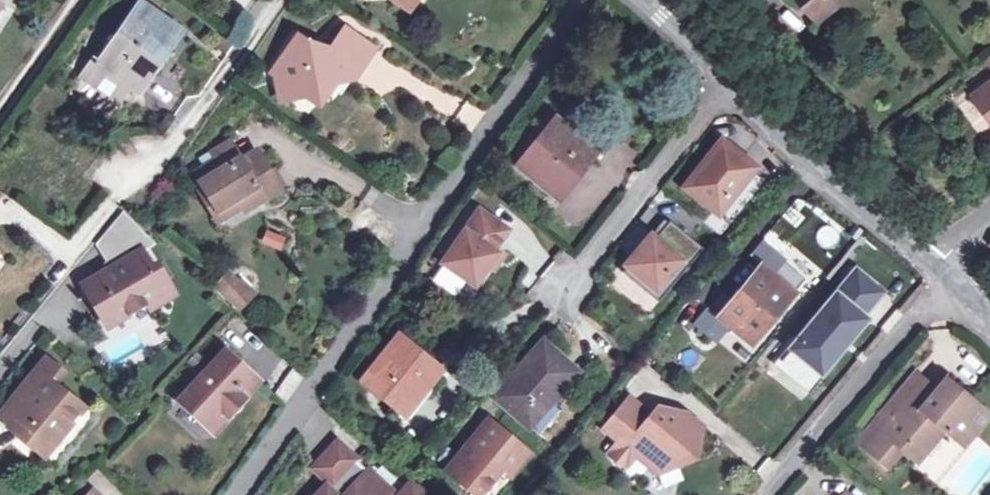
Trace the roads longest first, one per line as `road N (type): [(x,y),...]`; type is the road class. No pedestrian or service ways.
road 1 (residential): [(572,0),(236,494)]
road 2 (residential): [(656,0),(933,261),(948,285)]
road 3 (residential): [(948,285),(768,494)]

